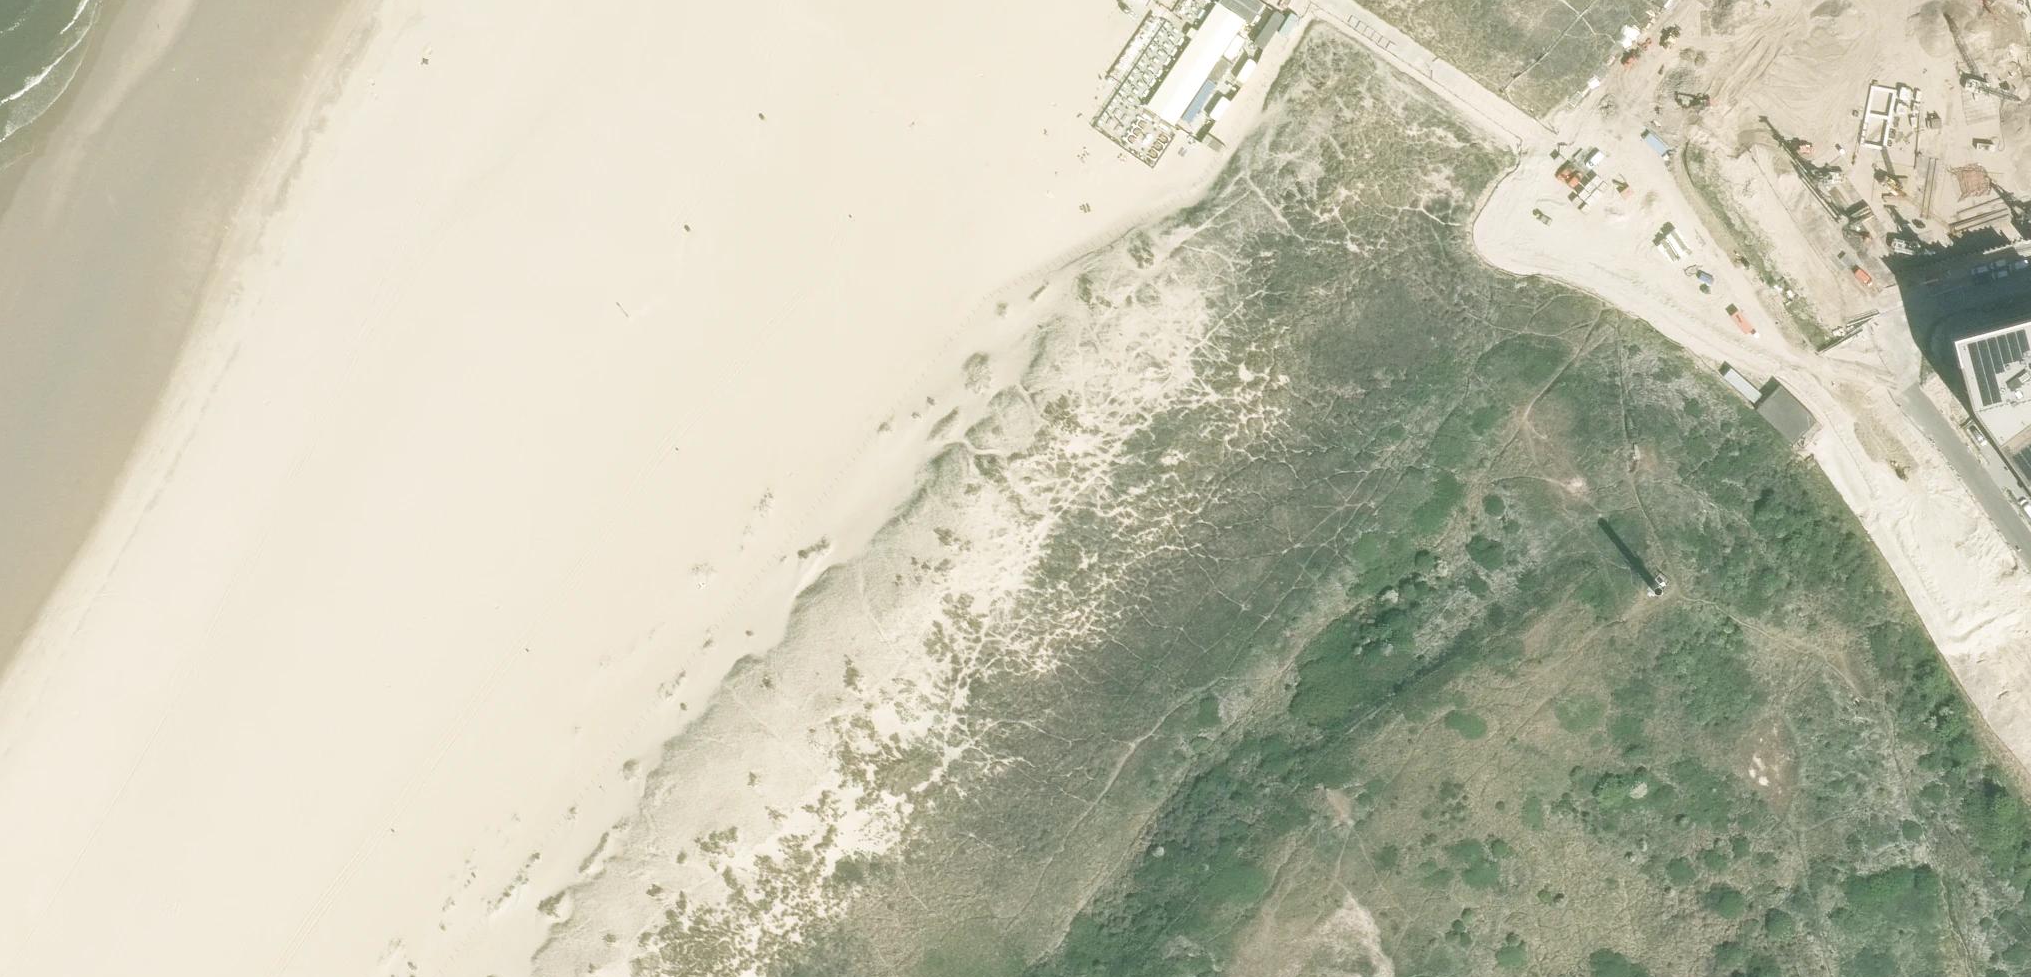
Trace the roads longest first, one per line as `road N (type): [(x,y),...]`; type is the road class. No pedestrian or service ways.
road 1 (residential): [(1942,575),(1788,359),(1605,130)]
road 2 (residential): [(1946,581),(2030,700)]

